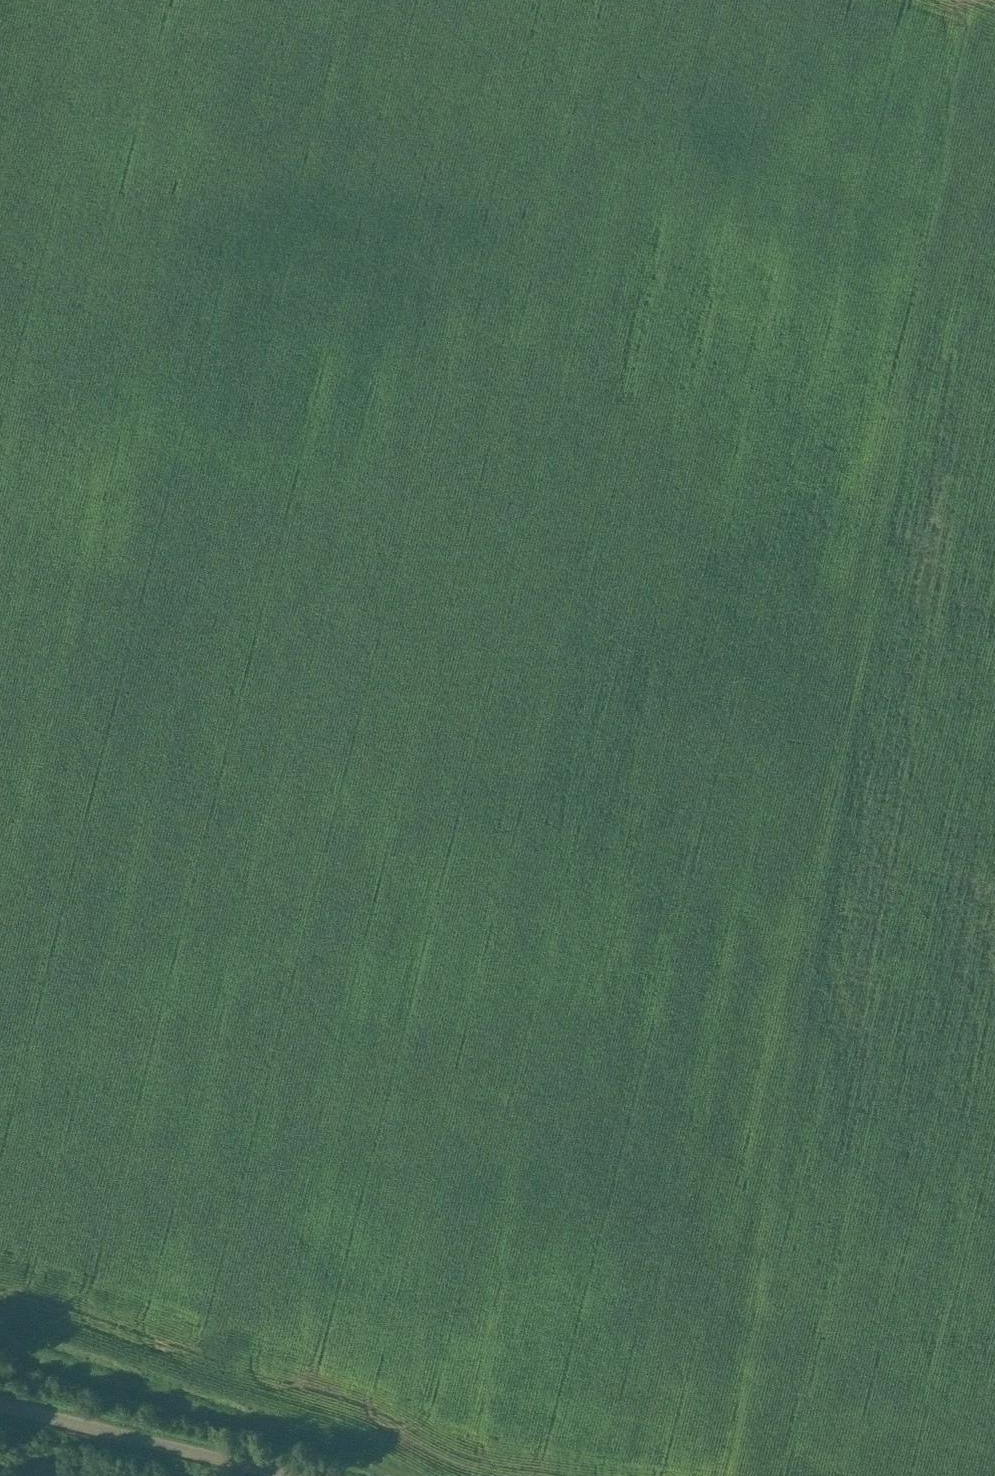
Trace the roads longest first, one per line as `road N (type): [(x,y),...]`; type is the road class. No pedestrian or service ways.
road 1 (unclassified): [(0,1402),(292,1475)]

